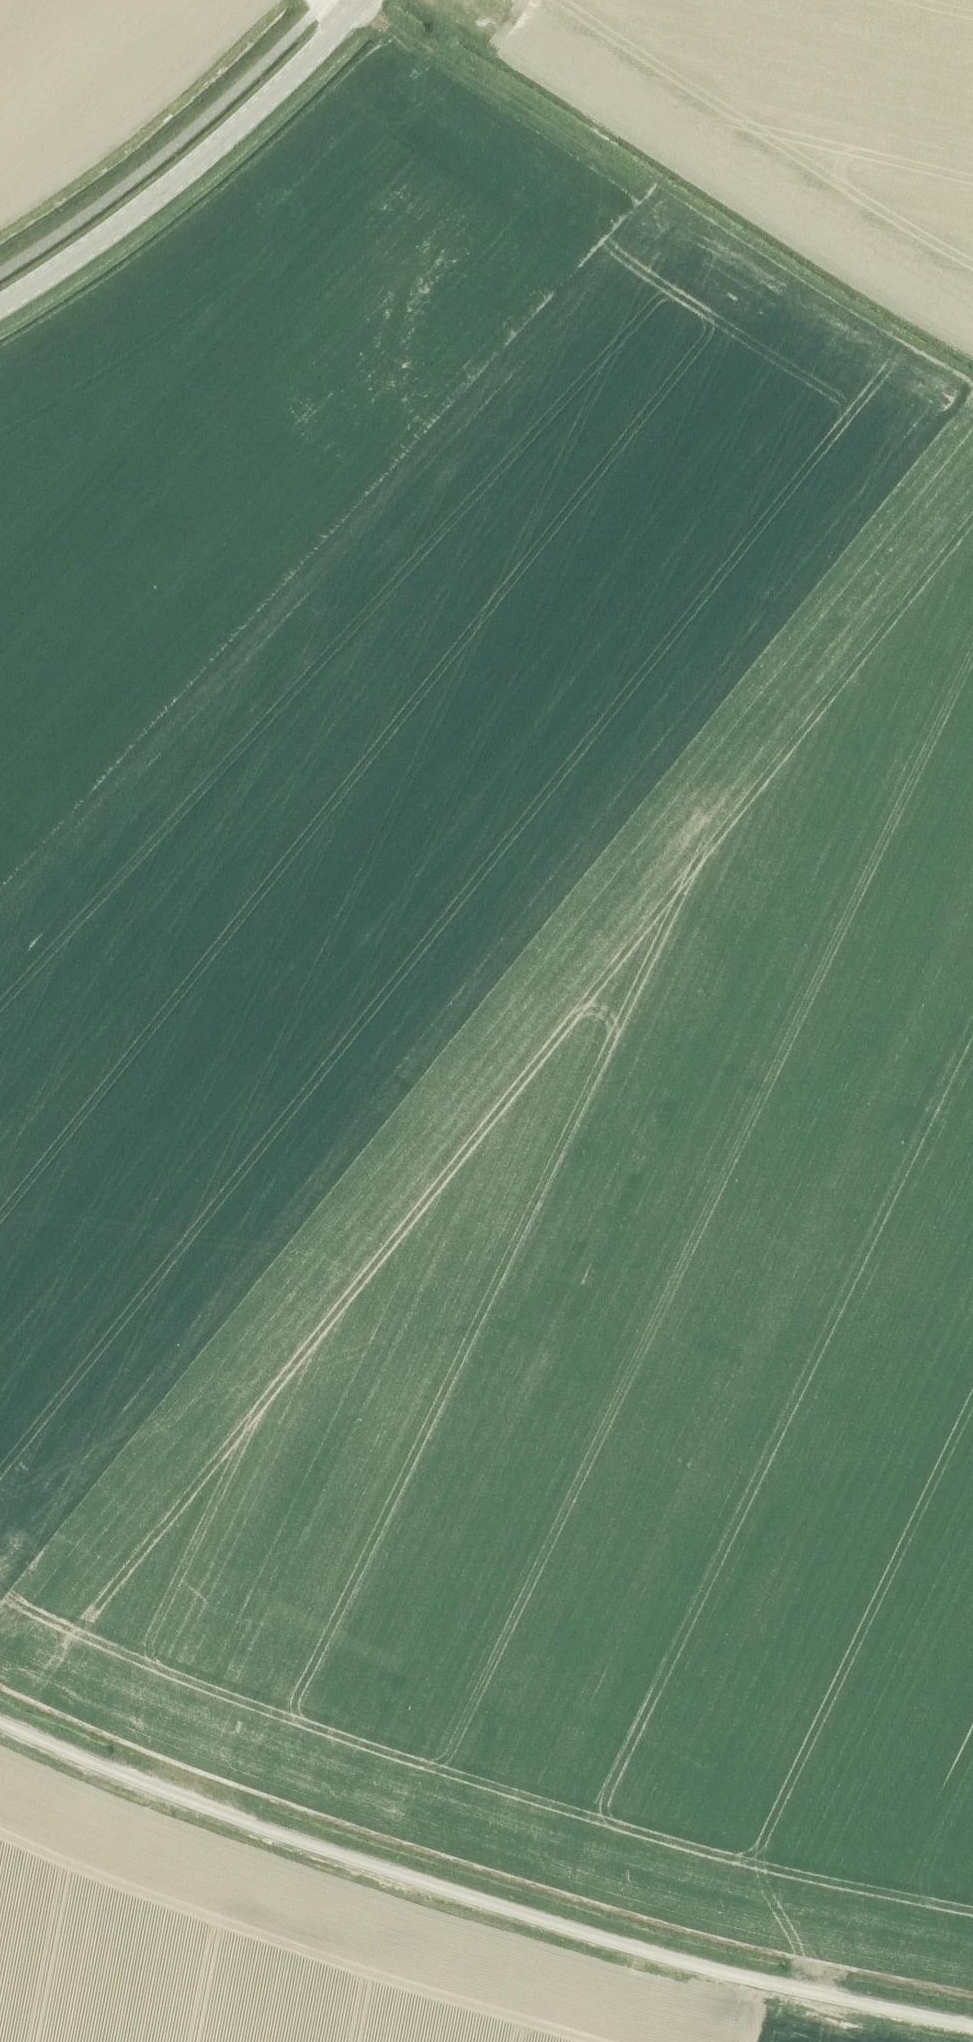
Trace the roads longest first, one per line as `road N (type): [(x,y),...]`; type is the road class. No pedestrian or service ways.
road 1 (unclassified): [(972,2026),(662,1958),(561,1927),(247,1824),(0,1722)]
road 2 (tertiary): [(0,303),(174,179),(363,0)]

